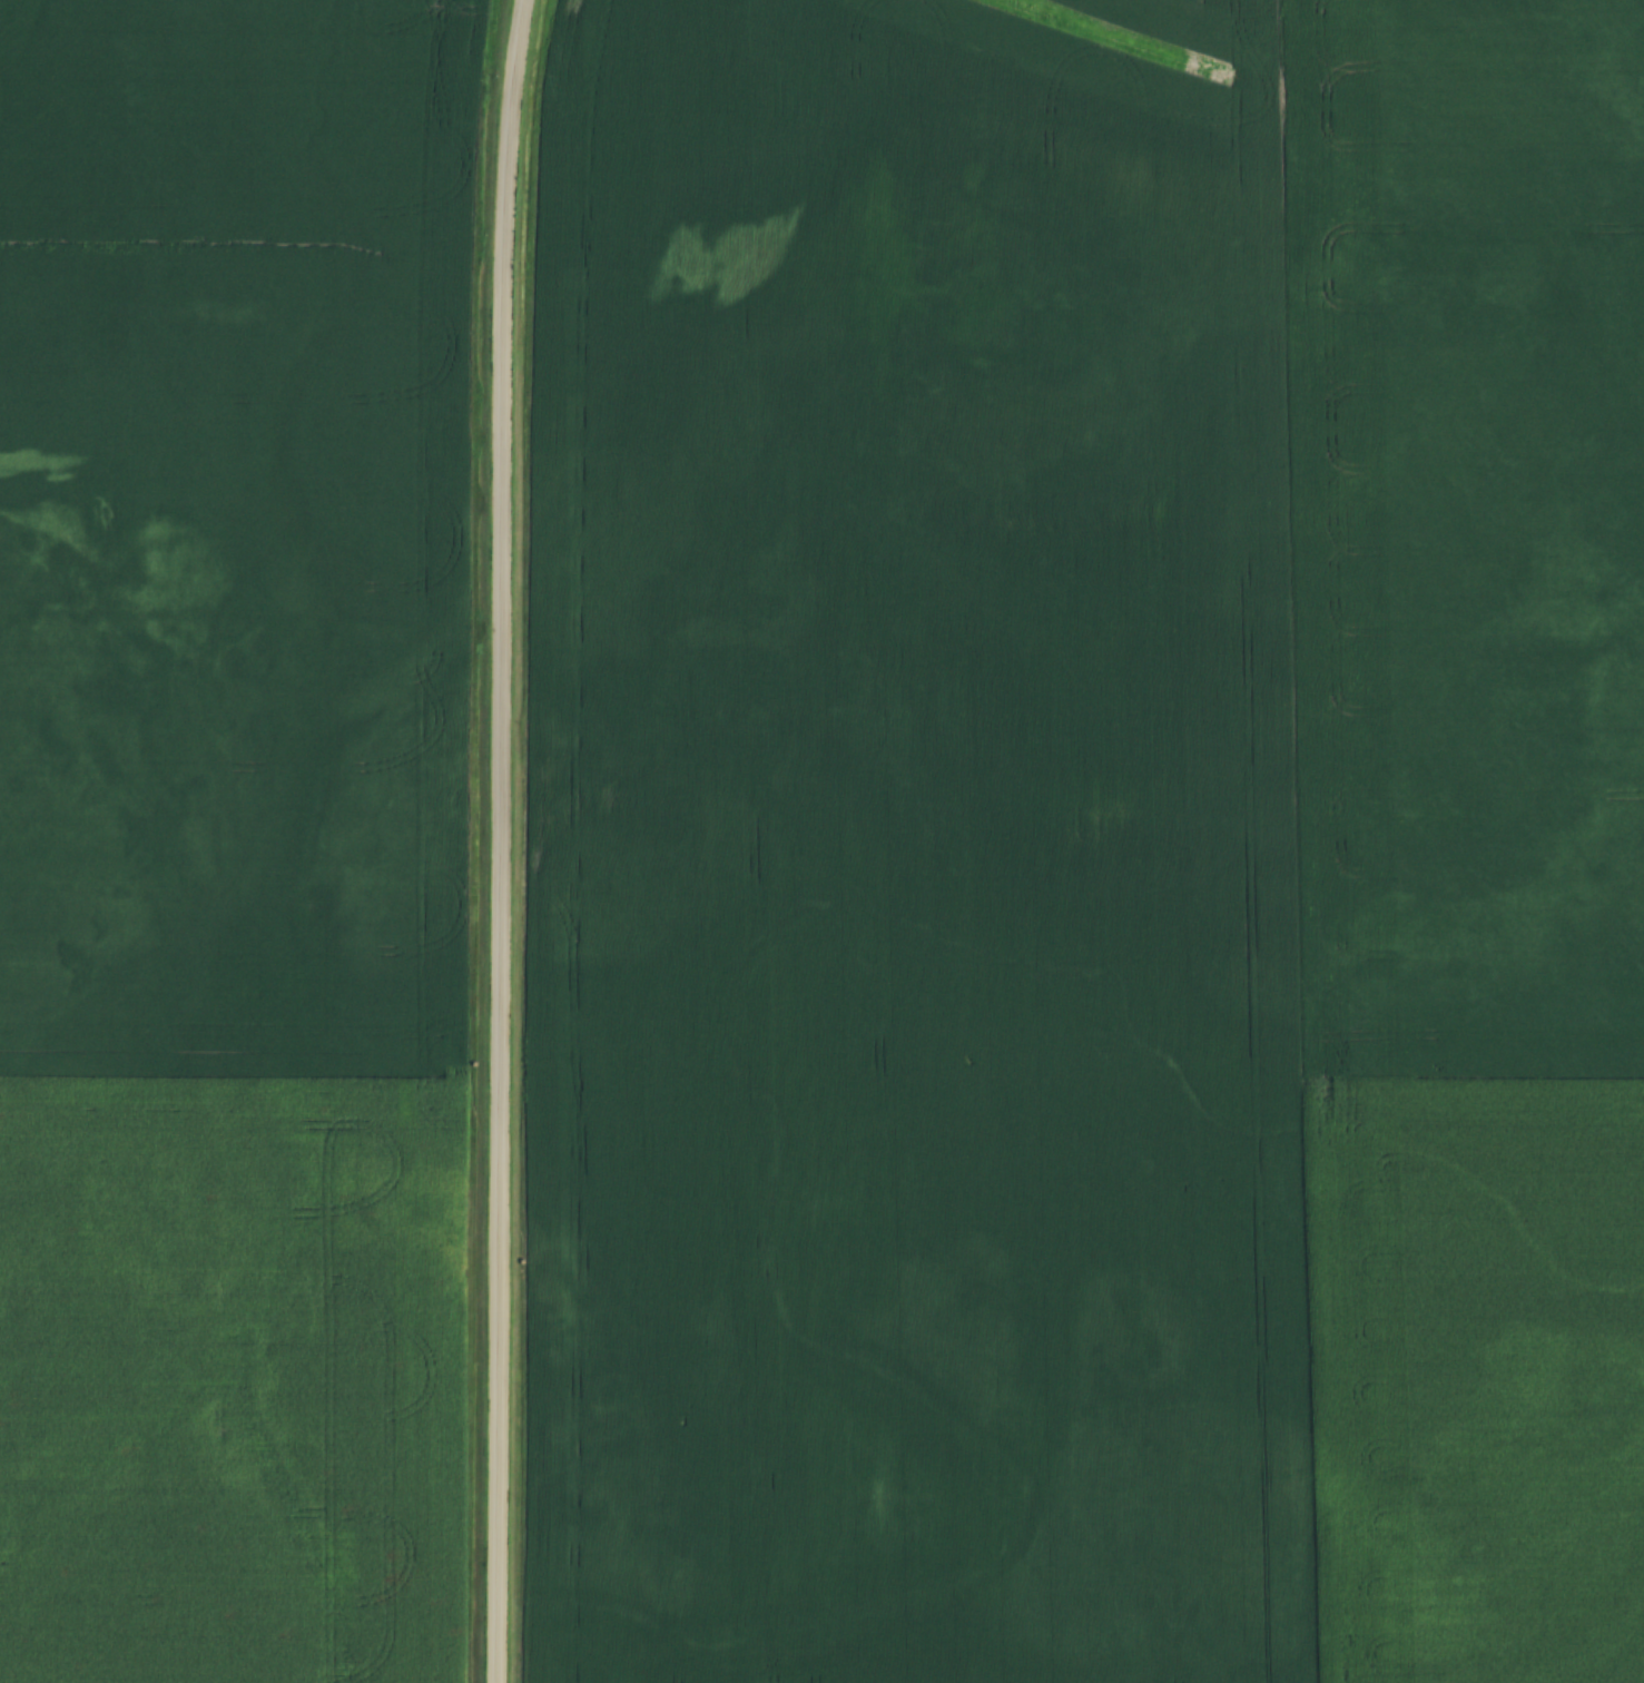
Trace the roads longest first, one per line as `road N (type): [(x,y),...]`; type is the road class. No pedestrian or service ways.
road 1 (residential): [(501,1682),(505,410),(515,127),(530,0)]

